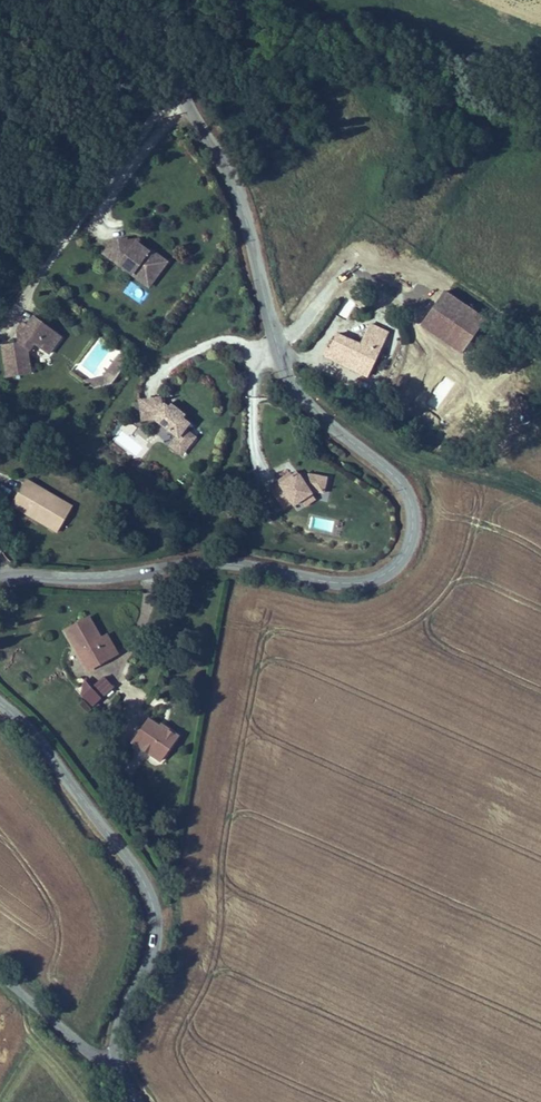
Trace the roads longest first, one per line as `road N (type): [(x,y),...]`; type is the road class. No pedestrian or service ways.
road 1 (unclassified): [(0,581),(216,563),(357,584),(390,572),(411,536),(402,486),(308,405),(287,374),(246,216),(184,96),(154,0)]
road 2 (unclassified): [(135,1101),(115,1063),(125,1013),(155,944),(153,904),(144,879),(0,703)]

